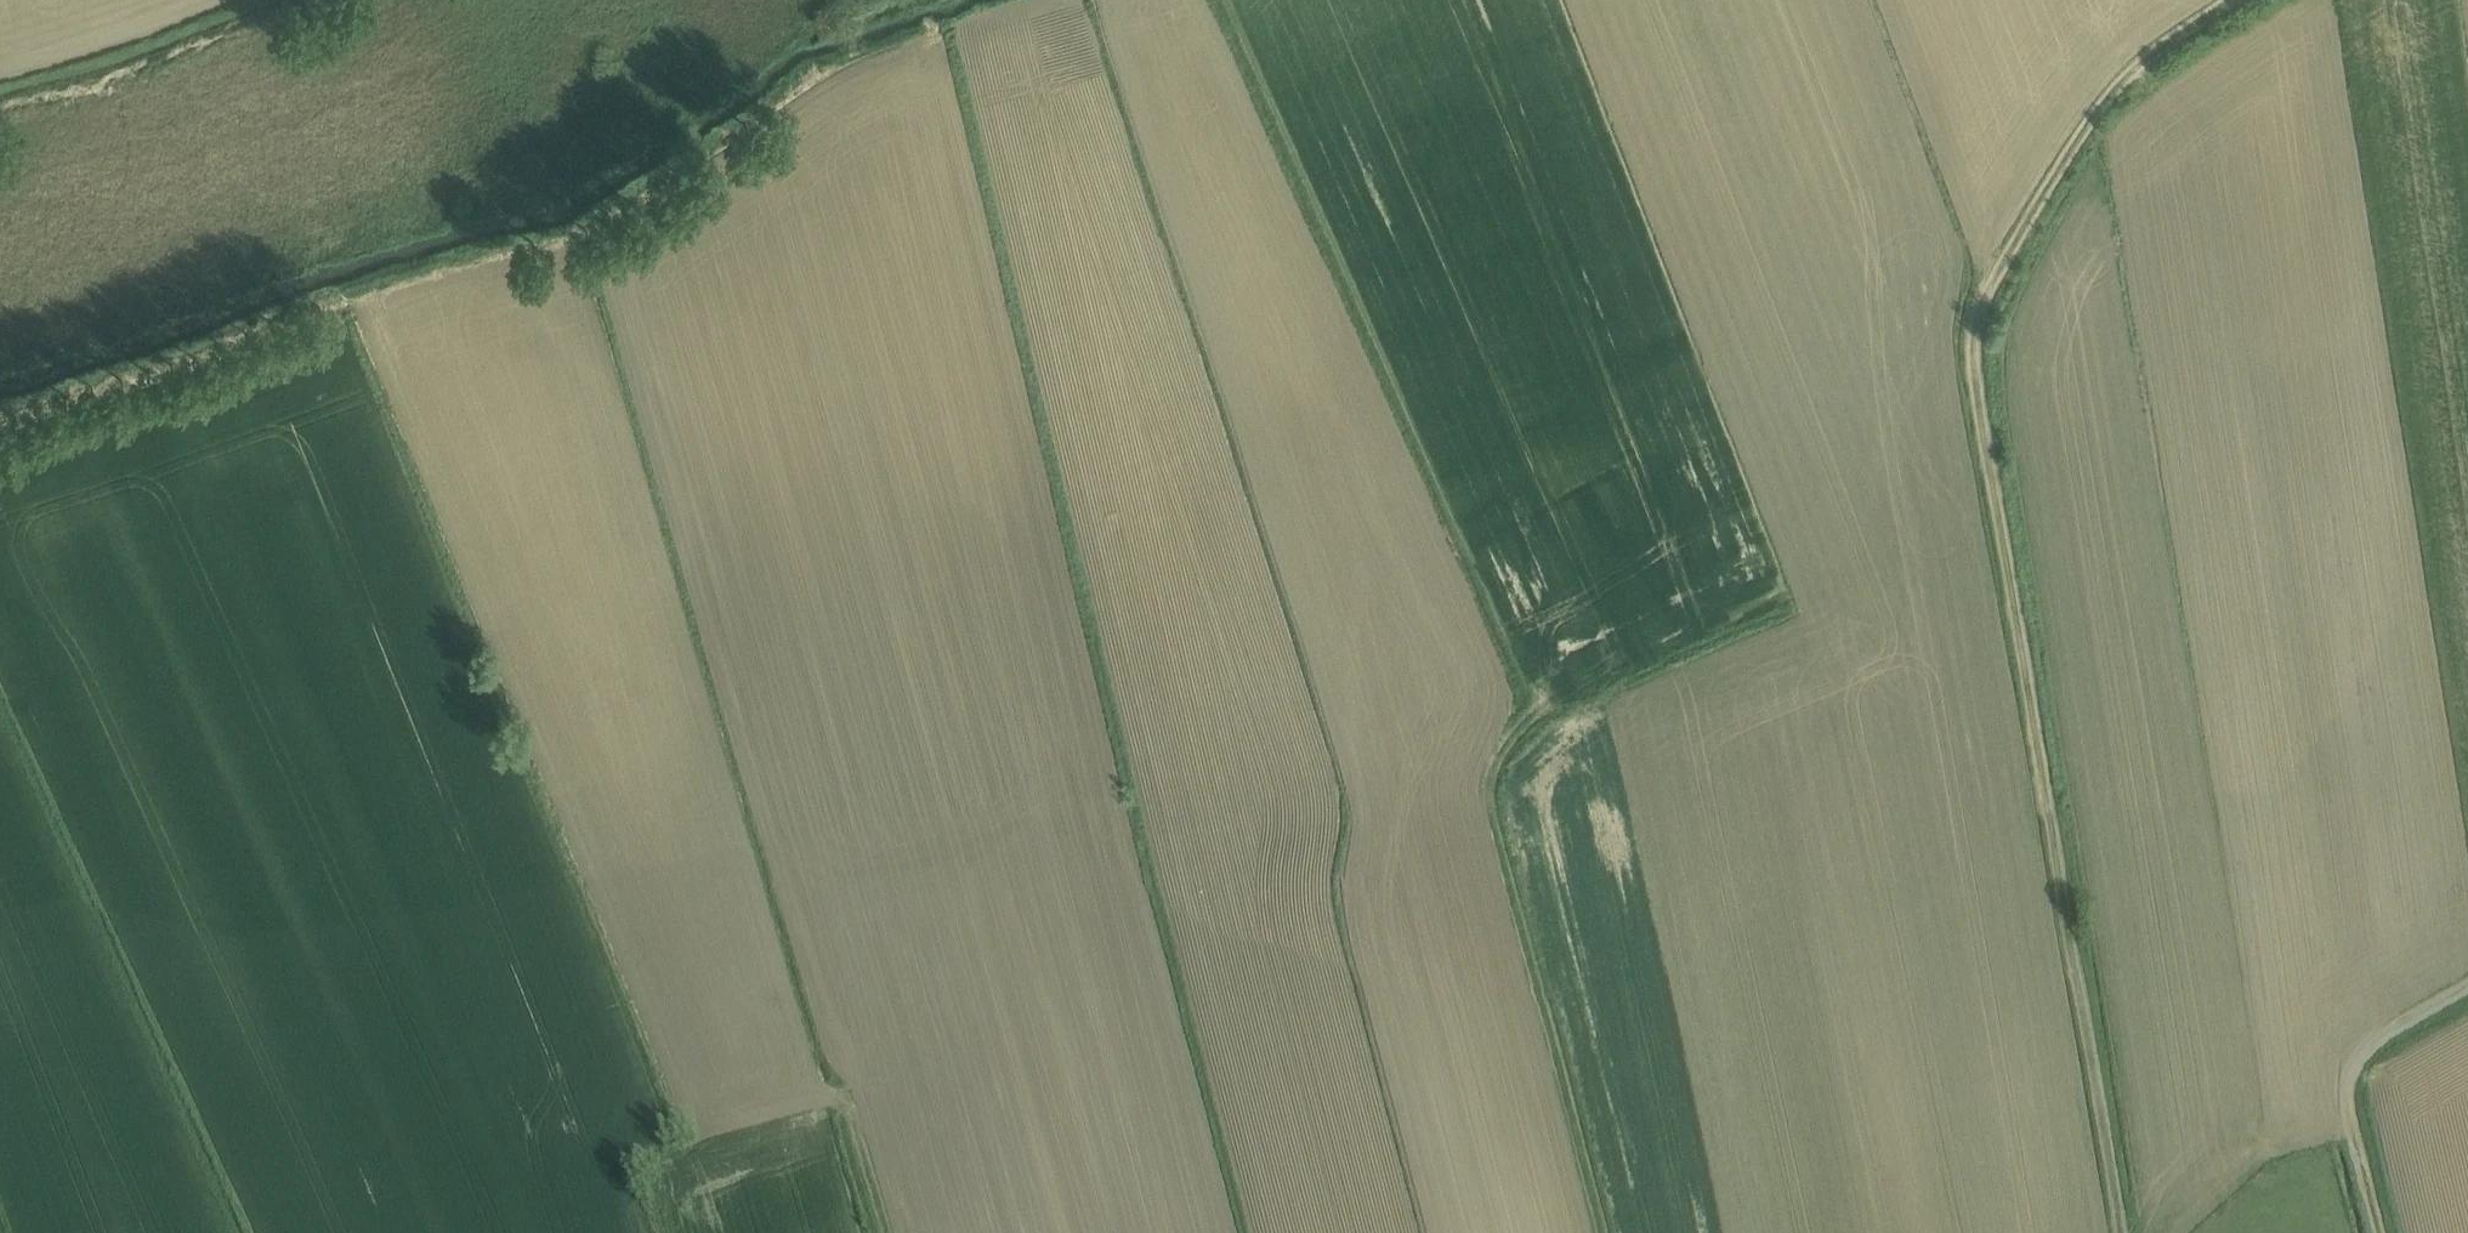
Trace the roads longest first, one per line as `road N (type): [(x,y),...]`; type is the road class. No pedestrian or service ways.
road 1 (track): [(2241,0),(2118,85),(1988,295),(1974,346),(2122,1232)]
road 2 (track): [(1527,727),(1491,790),(1606,1232)]
road 3 (track): [(2378,1232),(2348,1114),(2350,1082),(2365,1051),(2394,1028),(2467,993)]

